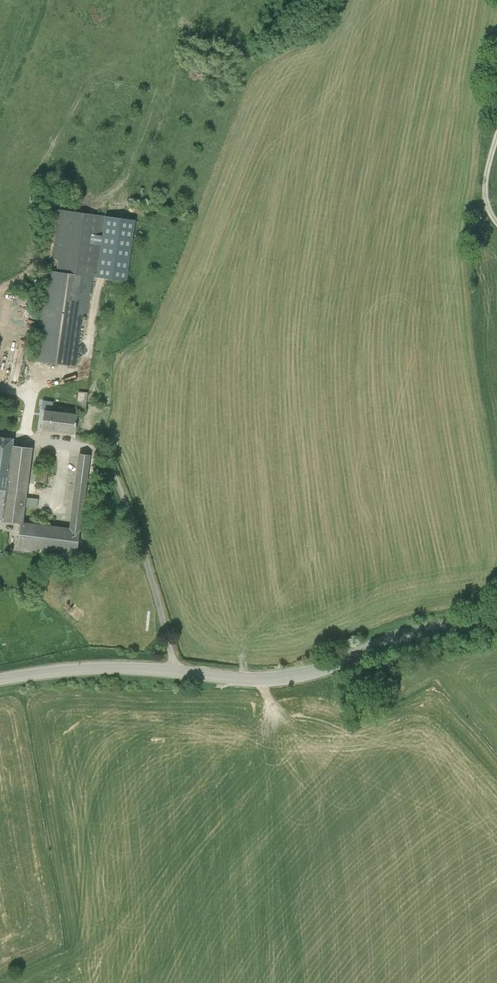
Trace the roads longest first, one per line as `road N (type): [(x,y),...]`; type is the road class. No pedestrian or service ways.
road 1 (tertiary): [(496,622),(415,635),(268,679),(100,667),(0,680)]

